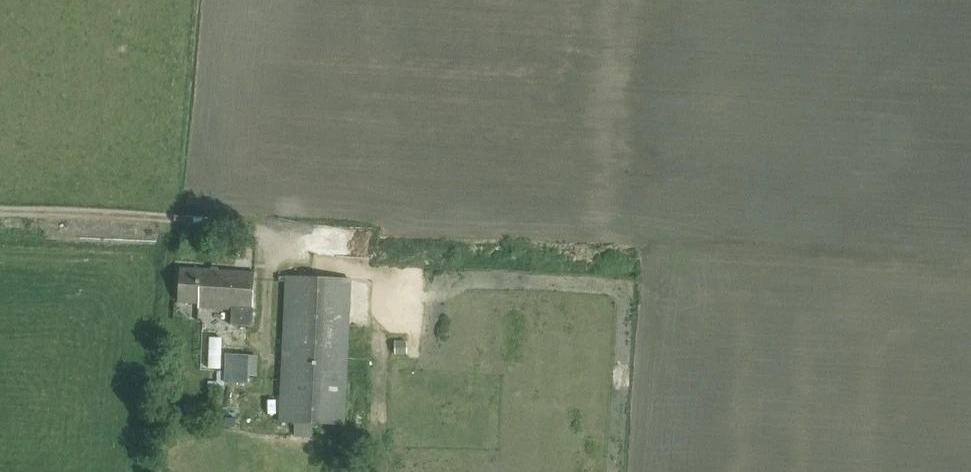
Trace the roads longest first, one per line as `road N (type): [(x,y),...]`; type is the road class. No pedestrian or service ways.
road 1 (track): [(0,213),(247,229)]

